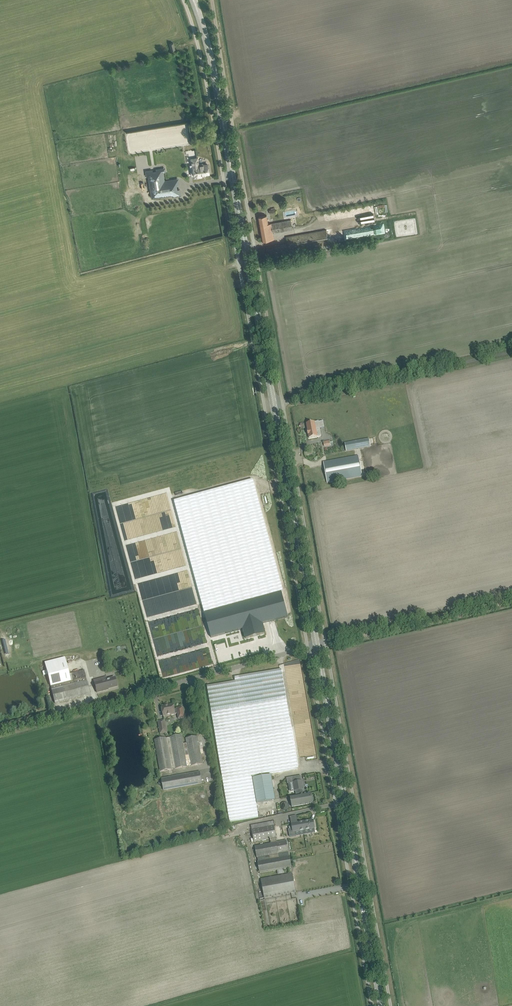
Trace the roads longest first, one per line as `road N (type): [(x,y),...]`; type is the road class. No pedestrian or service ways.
road 1 (unclassified): [(265,407),(184,0)]
road 2 (primary): [(274,405),(193,0)]
road 3 (unclassified): [(283,402),(213,0)]
road 4 (unclassified): [(392,1005),(327,644)]
road 5 (primary): [(381,1005),(316,647)]
road 6 (unclassified): [(372,1005),(308,650)]
road 7 (unclassified): [(0,730),(308,650)]
road 8 (unclassified): [(308,650),(265,407)]
road 9 (unclassified): [(327,644),(283,402)]
road 10 (primary): [(316,647),(274,405)]
road 11 (unclassified): [(283,402),(511,349)]
road 12 (track): [(511,602),(327,644)]

